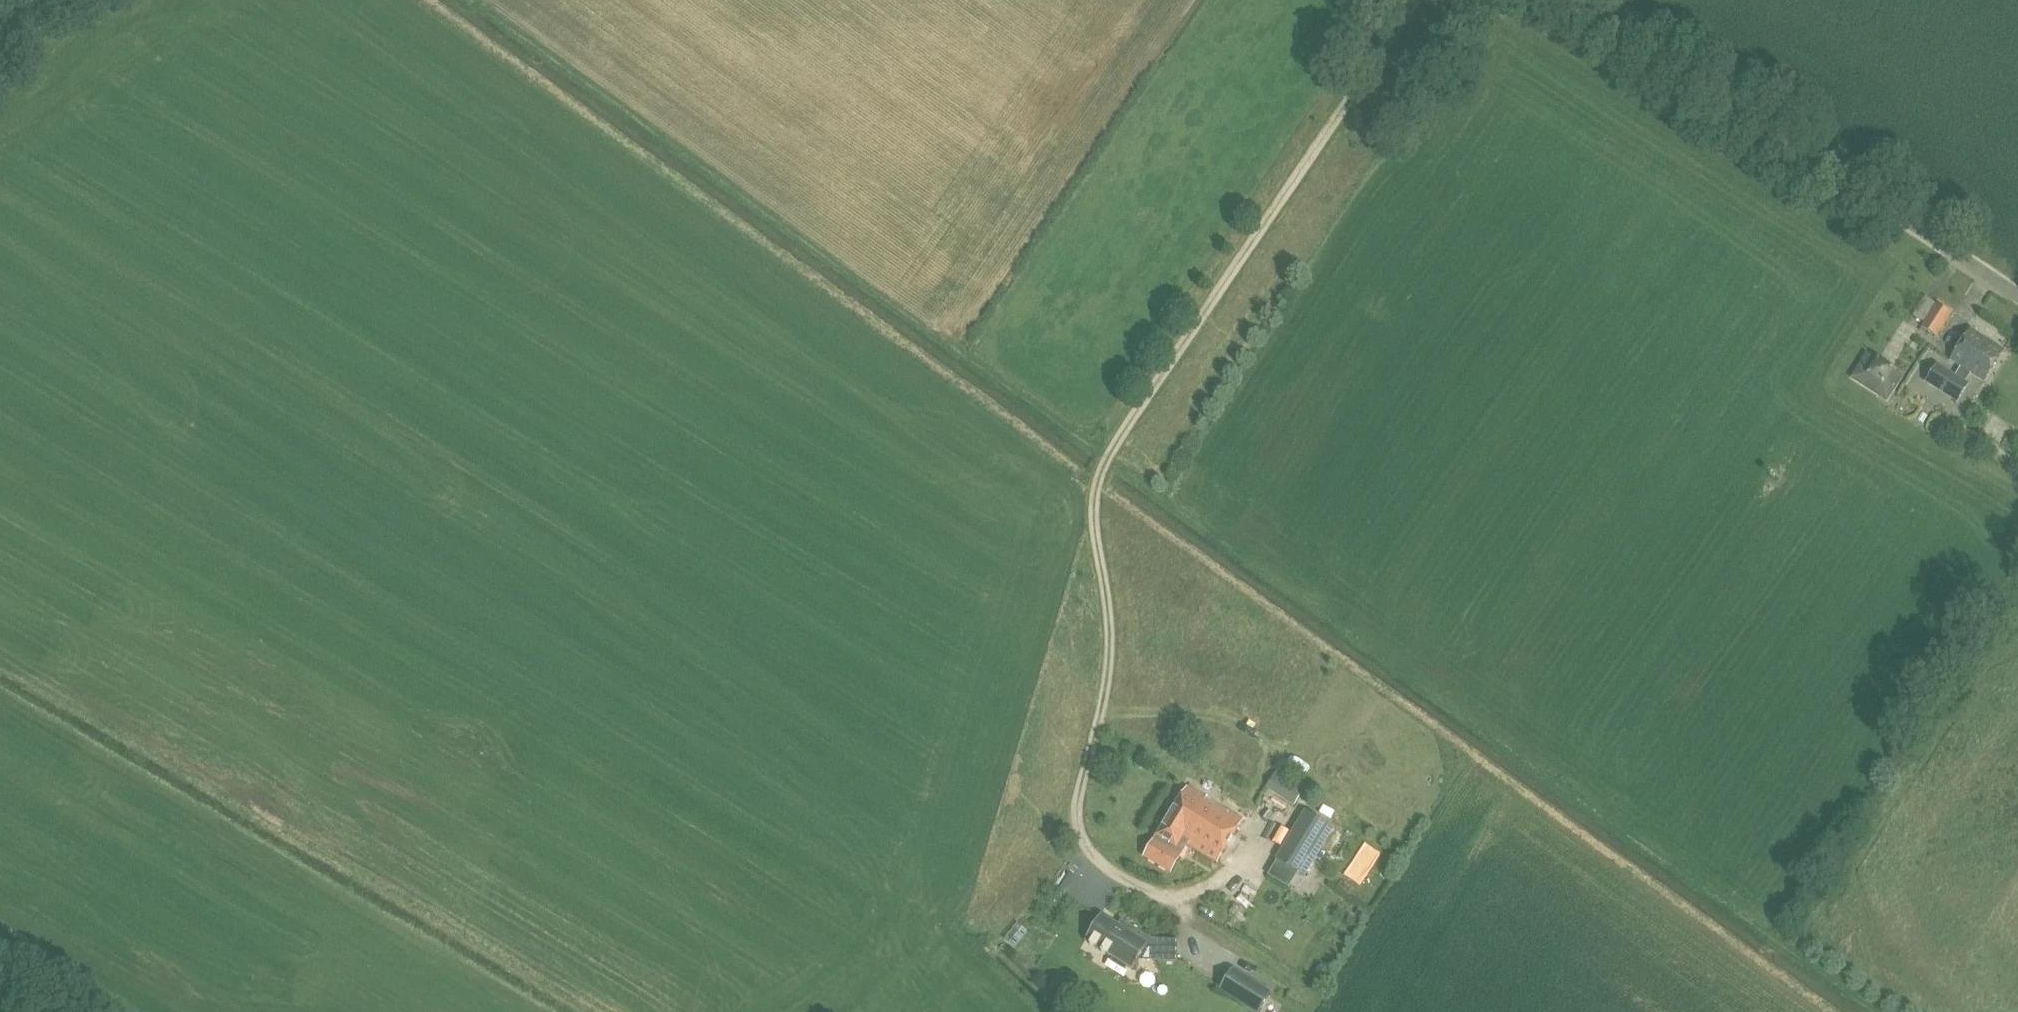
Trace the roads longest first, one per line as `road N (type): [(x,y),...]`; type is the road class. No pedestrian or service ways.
road 1 (track): [(1415,0),(1098,482),(1110,670),(1076,798),(1078,823),(1105,867),(1157,898)]
road 2 (unclassified): [(2017,296),(1577,0)]

